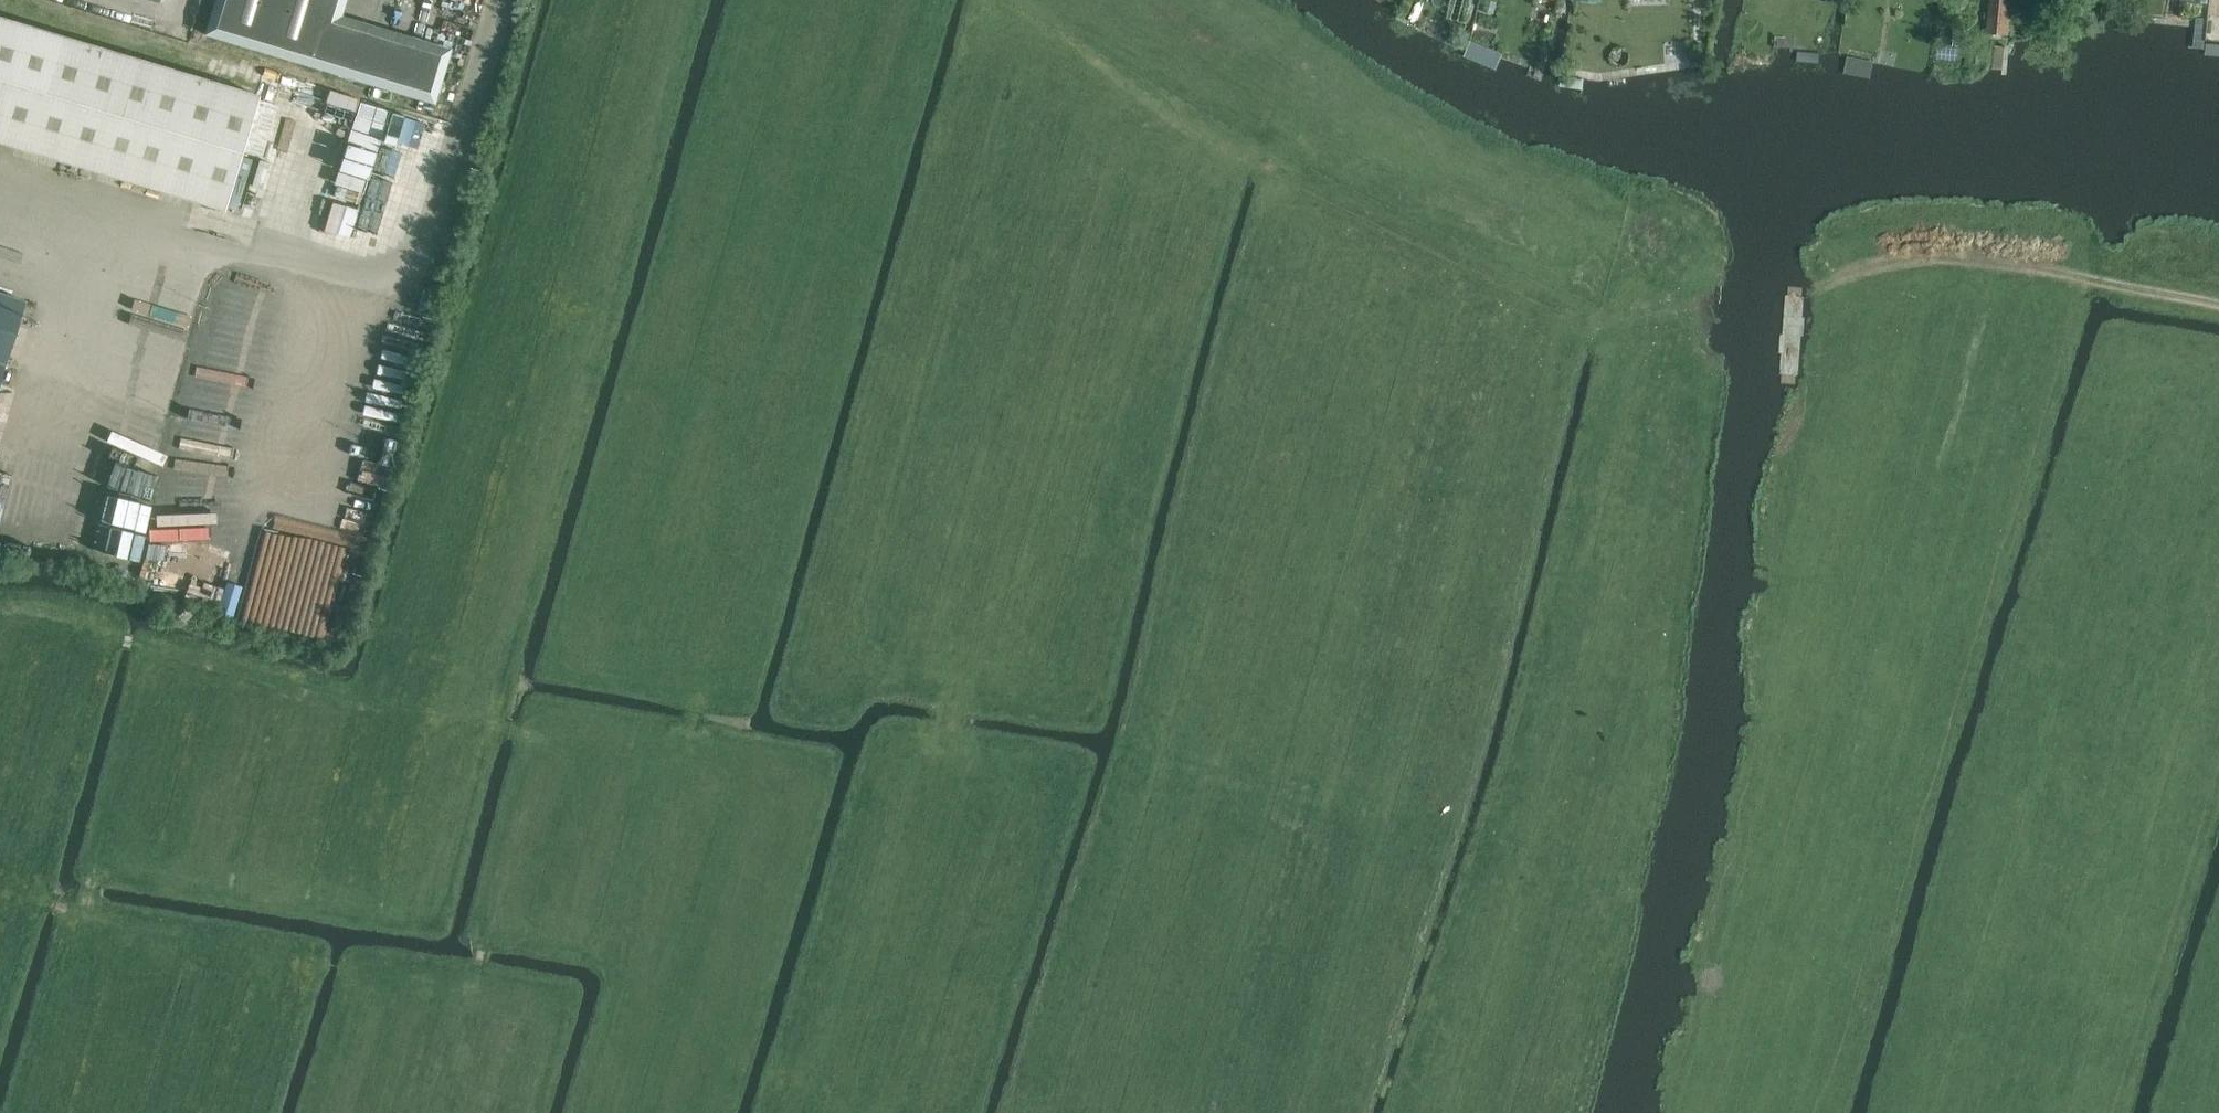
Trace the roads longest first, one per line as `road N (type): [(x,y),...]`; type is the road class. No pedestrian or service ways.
road 1 (track): [(2218,309),(2114,289),(2029,262),(1953,256),(1885,266),(1817,288)]
road 2 (residential): [(500,0),(466,126)]

